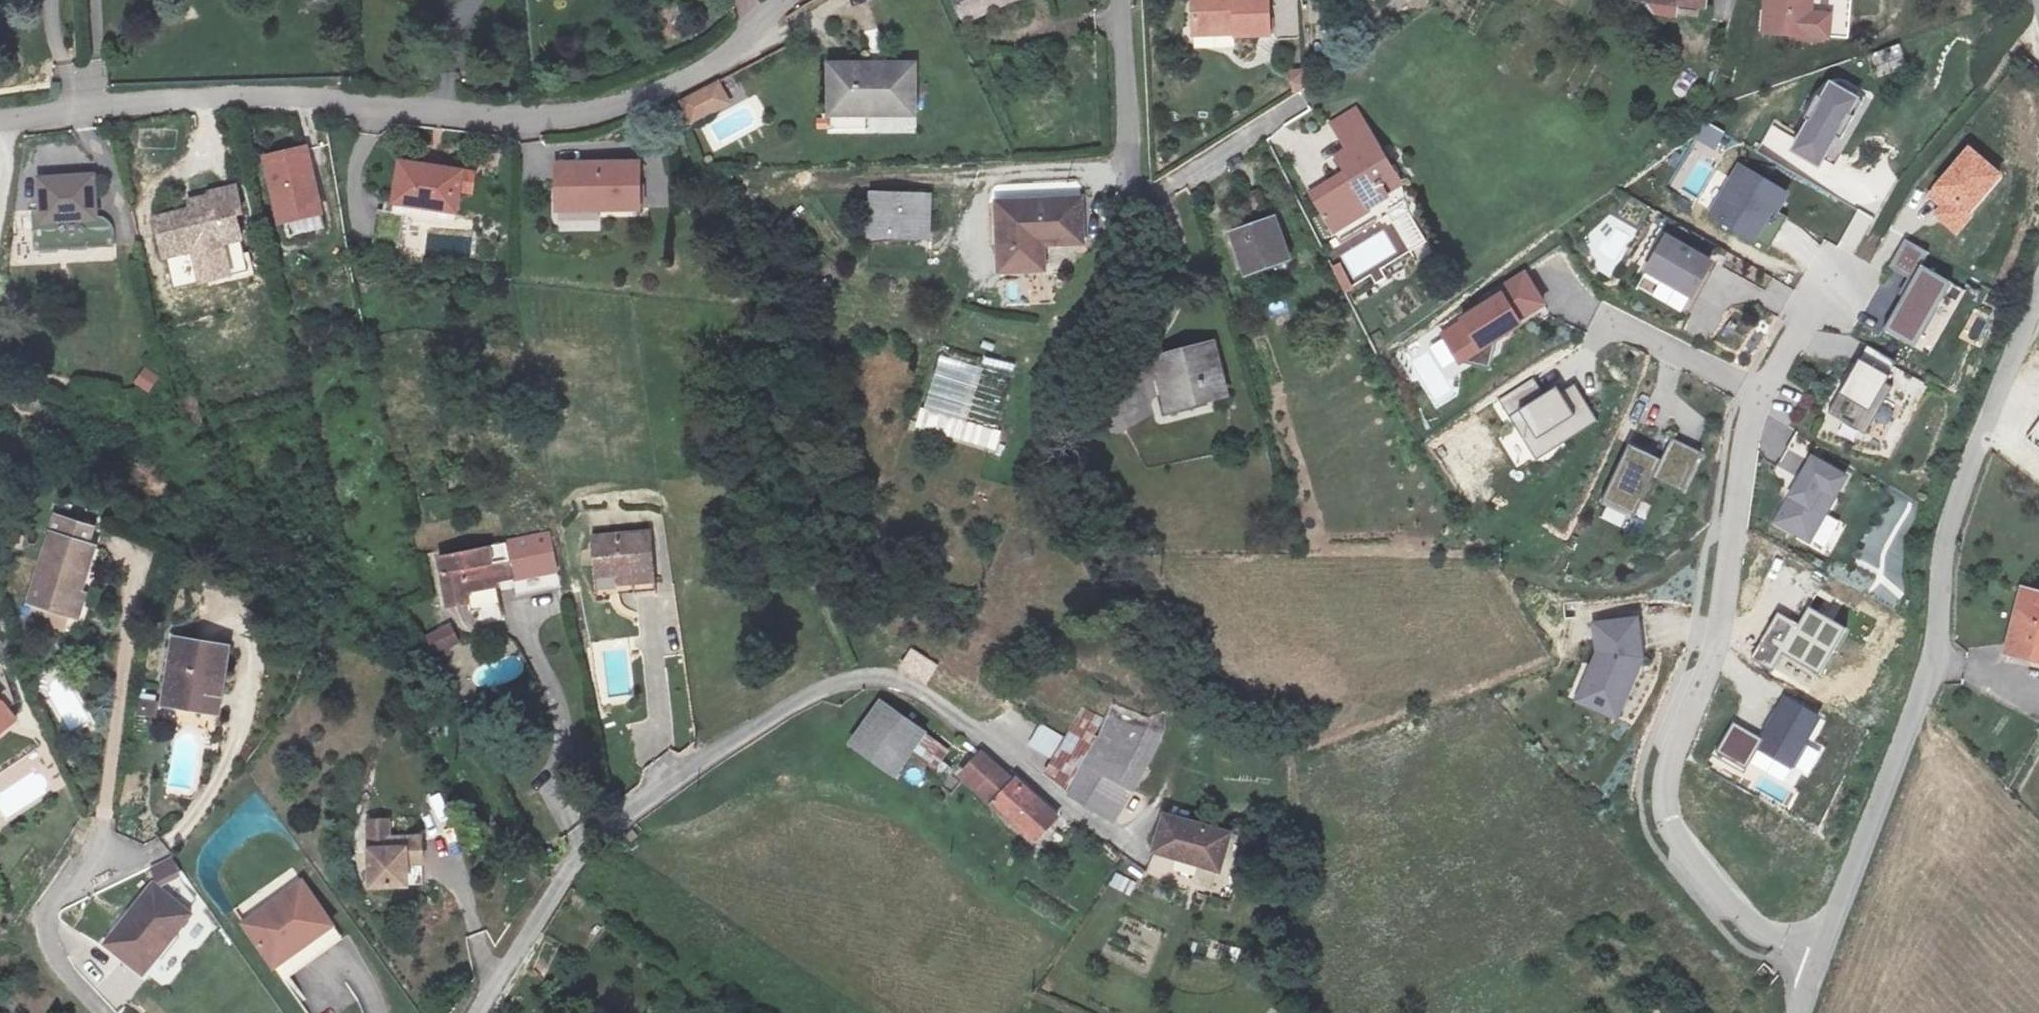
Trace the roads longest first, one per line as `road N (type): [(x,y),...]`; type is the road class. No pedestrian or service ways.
road 1 (residential): [(4,129),(219,98),(553,123),(749,63),(777,0)]
road 2 (residential): [(1057,803),(883,684),(842,685),(676,773),(590,836),(477,1012)]
road 3 (unclassified): [(1821,952),(1932,666),(1949,526),(2038,295)]
road 4 (residential): [(1759,388),(1722,631),(1667,768),(1663,801),(1672,832),(1724,902),(1761,932),(1821,952)]
road 5 (residential): [(1123,0),(1129,172),(1153,194),(1255,123)]
road 6 (residential): [(1867,187),(1759,388)]
road 7 (residential): [(108,859),(42,898),(46,935),(113,1012)]
road 8 (residential): [(1599,317),(1759,388)]

